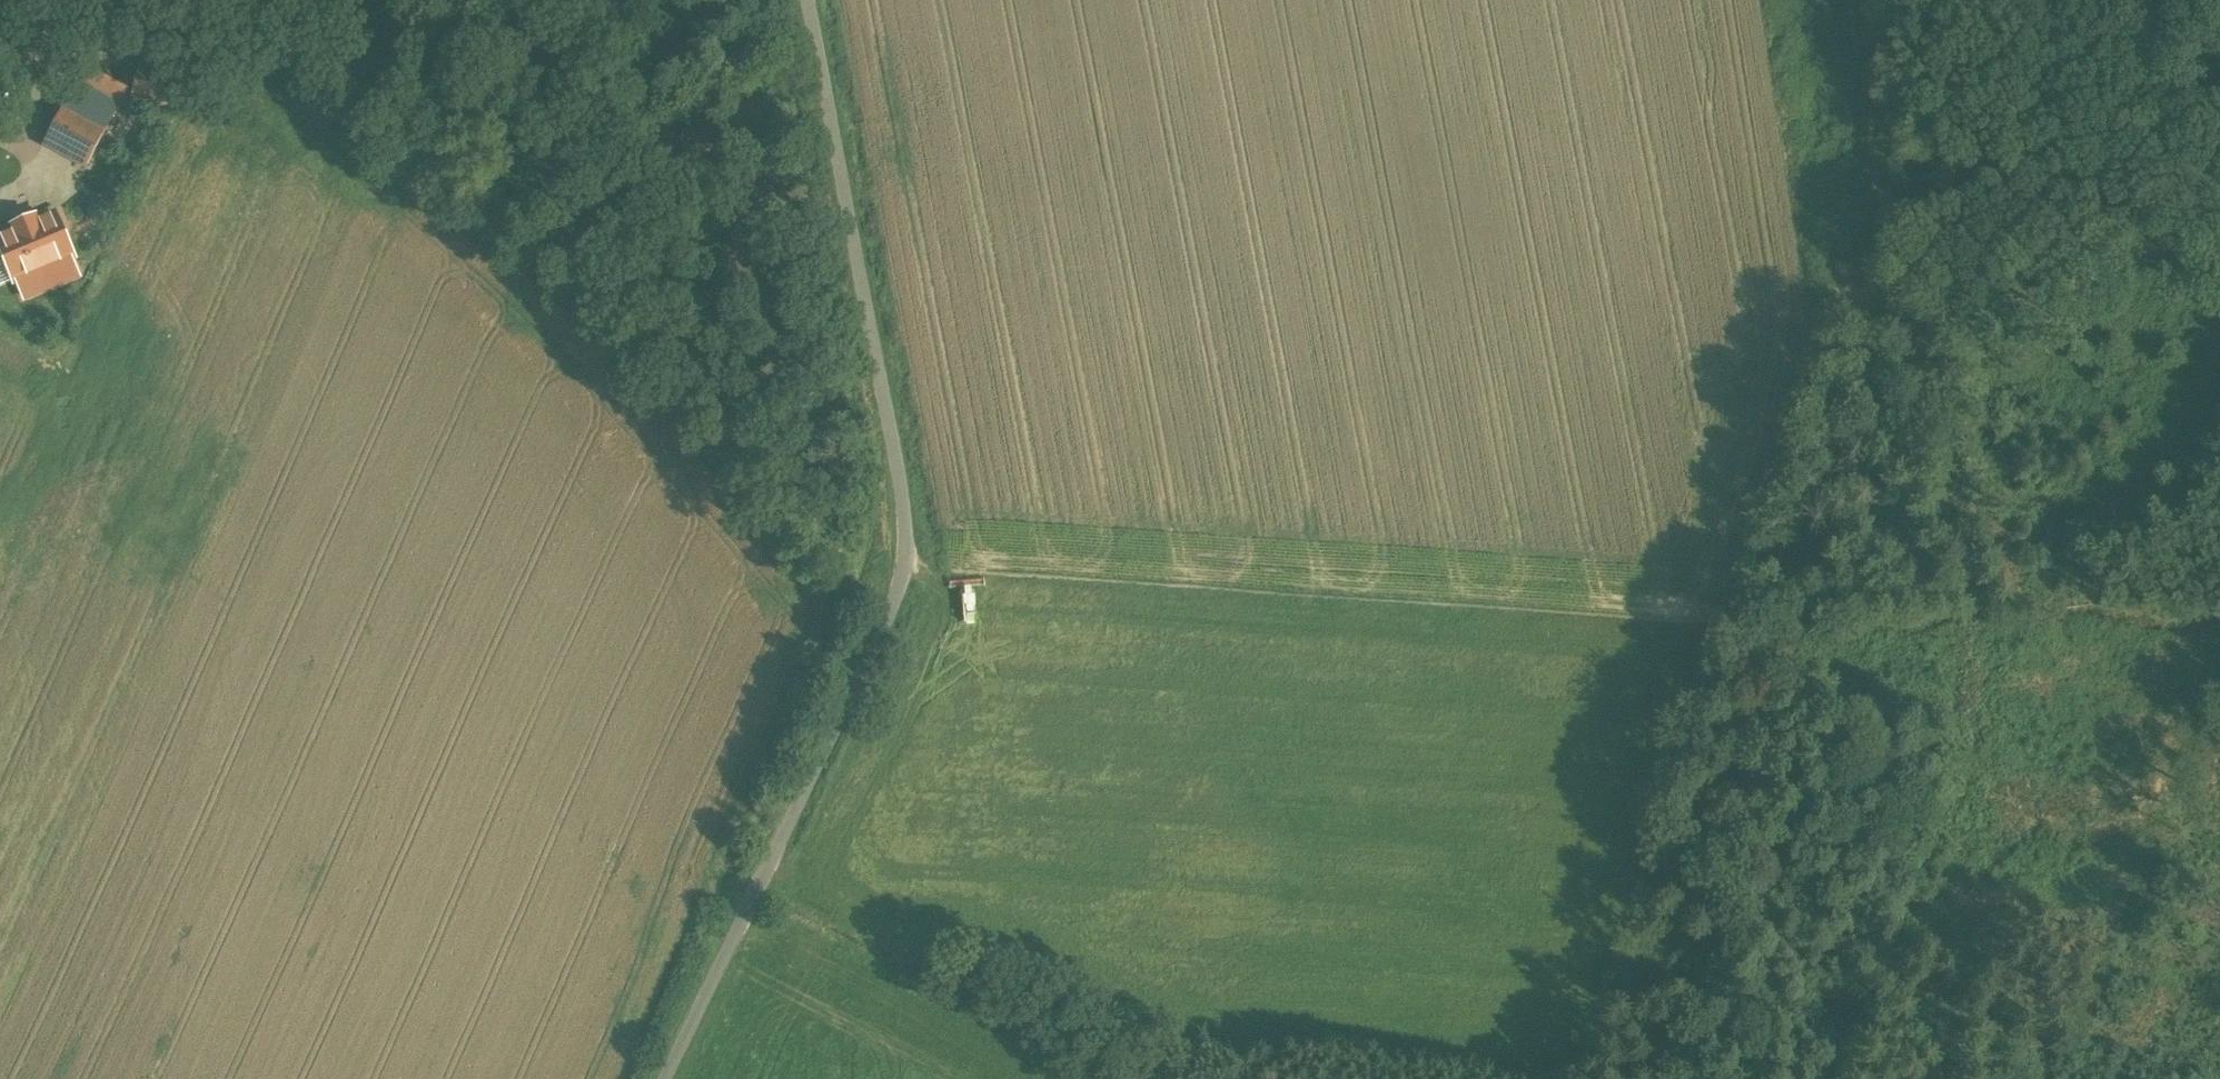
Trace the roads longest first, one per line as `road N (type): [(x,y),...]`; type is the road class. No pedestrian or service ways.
road 1 (unclassified): [(806,0),(903,503),(905,570),(893,614),(666,1078)]

